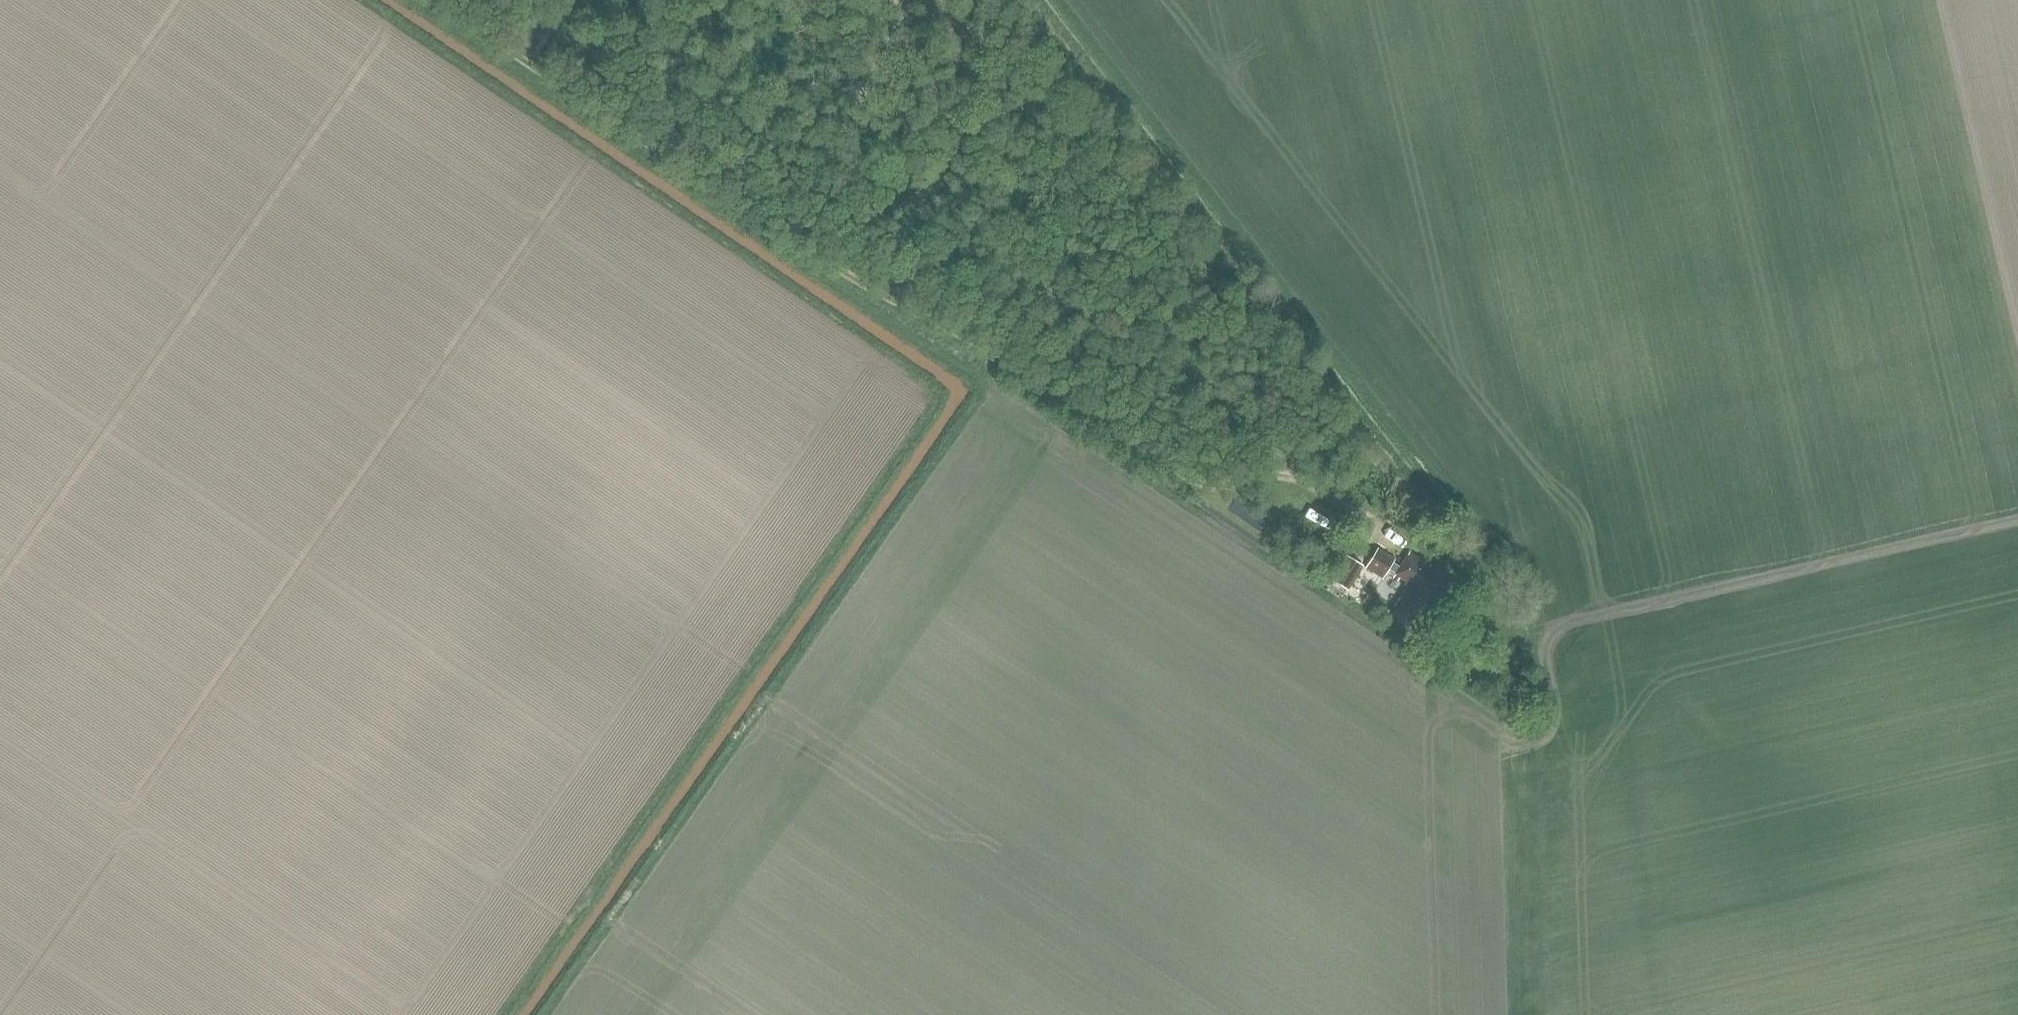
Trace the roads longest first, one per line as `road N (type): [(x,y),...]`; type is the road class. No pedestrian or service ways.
road 1 (track): [(432,0),(813,261),(1034,382),(1294,550)]

